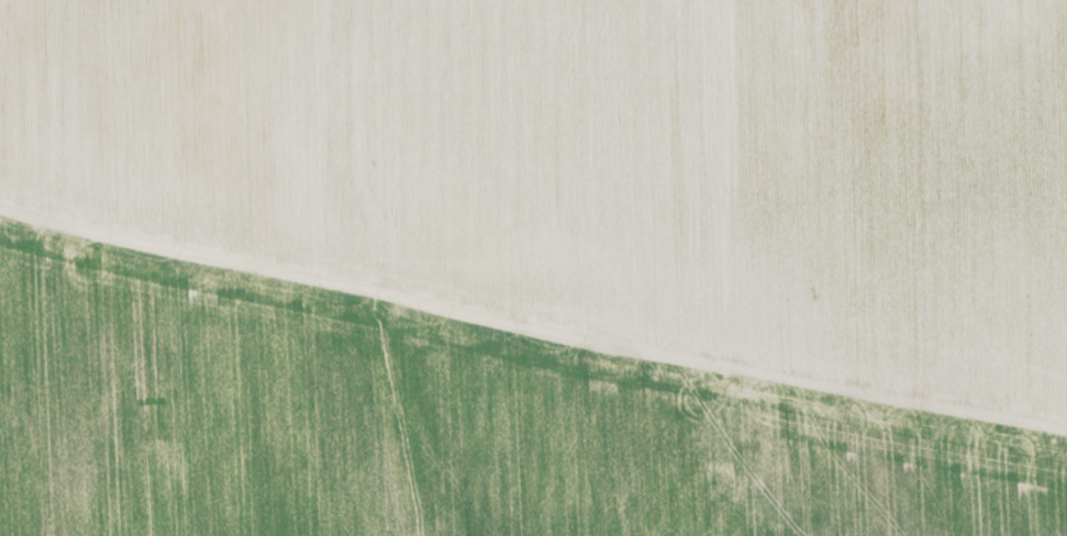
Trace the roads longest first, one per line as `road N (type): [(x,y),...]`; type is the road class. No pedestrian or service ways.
road 1 (track): [(0,203),(47,220),(1066,402)]

